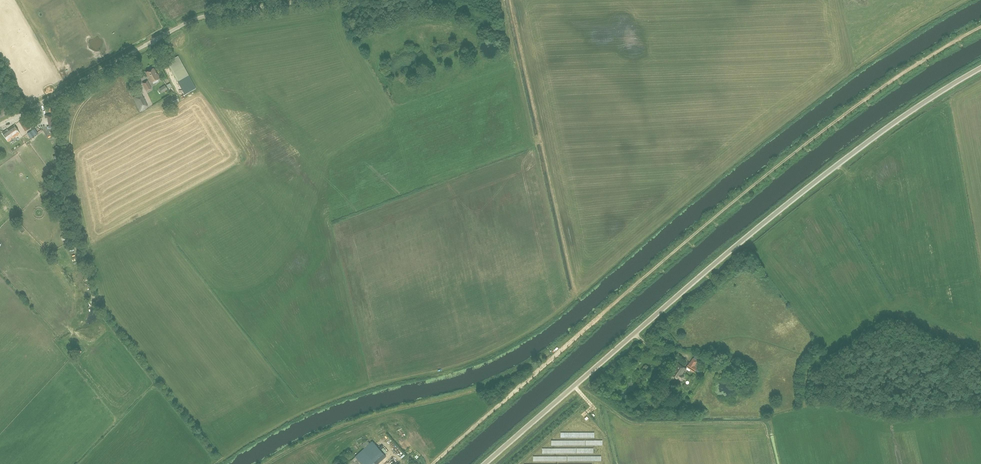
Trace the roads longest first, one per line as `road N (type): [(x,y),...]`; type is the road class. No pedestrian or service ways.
road 1 (track): [(965,0),(790,117),(514,340),(451,369),(288,418),(217,463)]
road 2 (track): [(433,463),(767,174),(878,89),(980,26)]
road 3 (unclassified): [(485,463),(838,164),(980,68)]
road 4 (unclassified): [(0,125),(165,34)]
road 5 (track): [(980,404),(877,406),(831,394)]
road 6 (track): [(308,0),(207,16),(165,34)]

